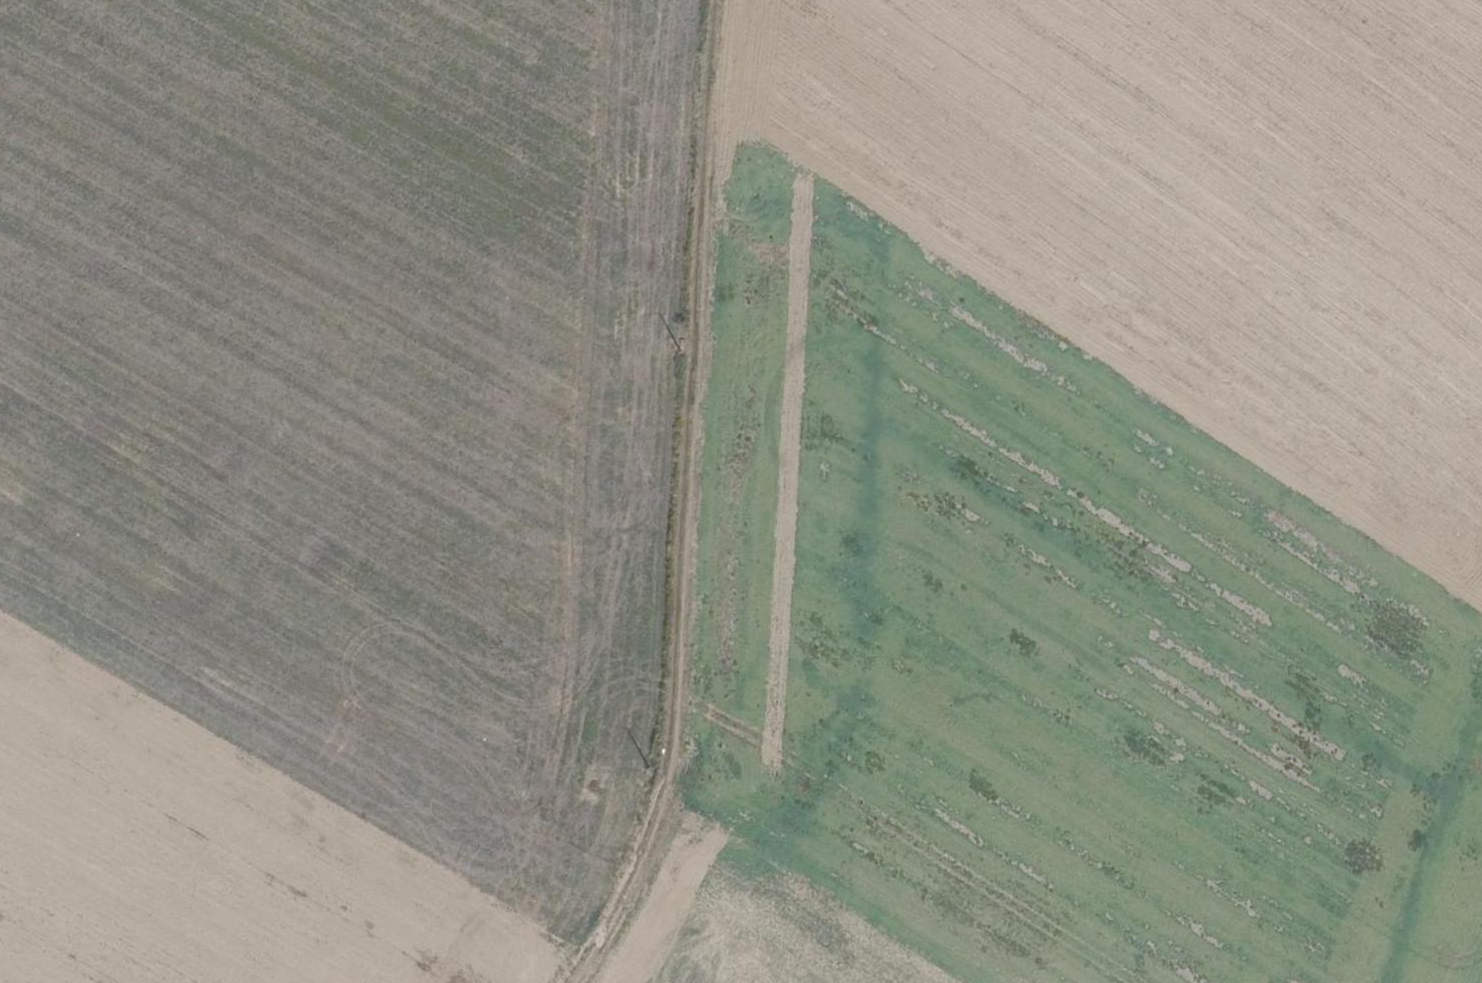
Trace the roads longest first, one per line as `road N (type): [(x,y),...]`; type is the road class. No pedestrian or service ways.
road 1 (track): [(720,0),(700,364),(664,783),(632,887),(577,982)]

